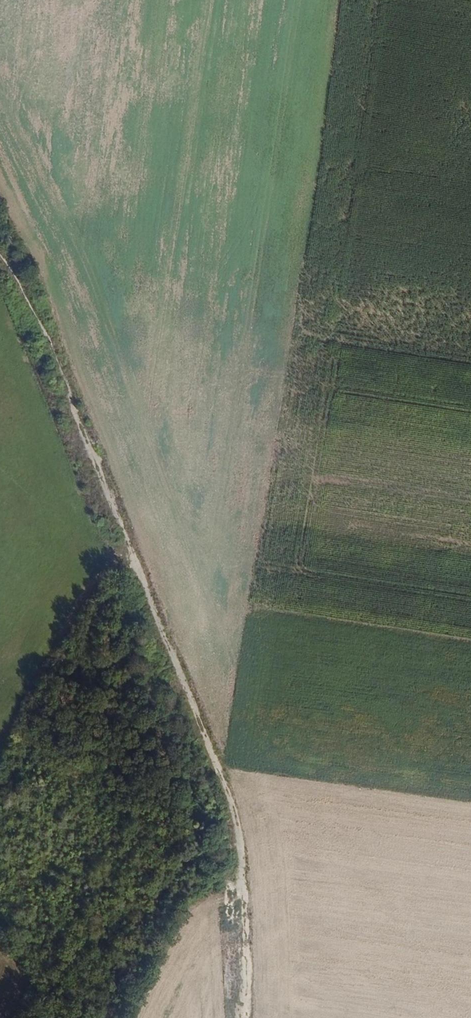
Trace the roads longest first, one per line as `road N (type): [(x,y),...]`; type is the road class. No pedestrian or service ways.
road 1 (track): [(131,551),(234,813),(244,1017)]

